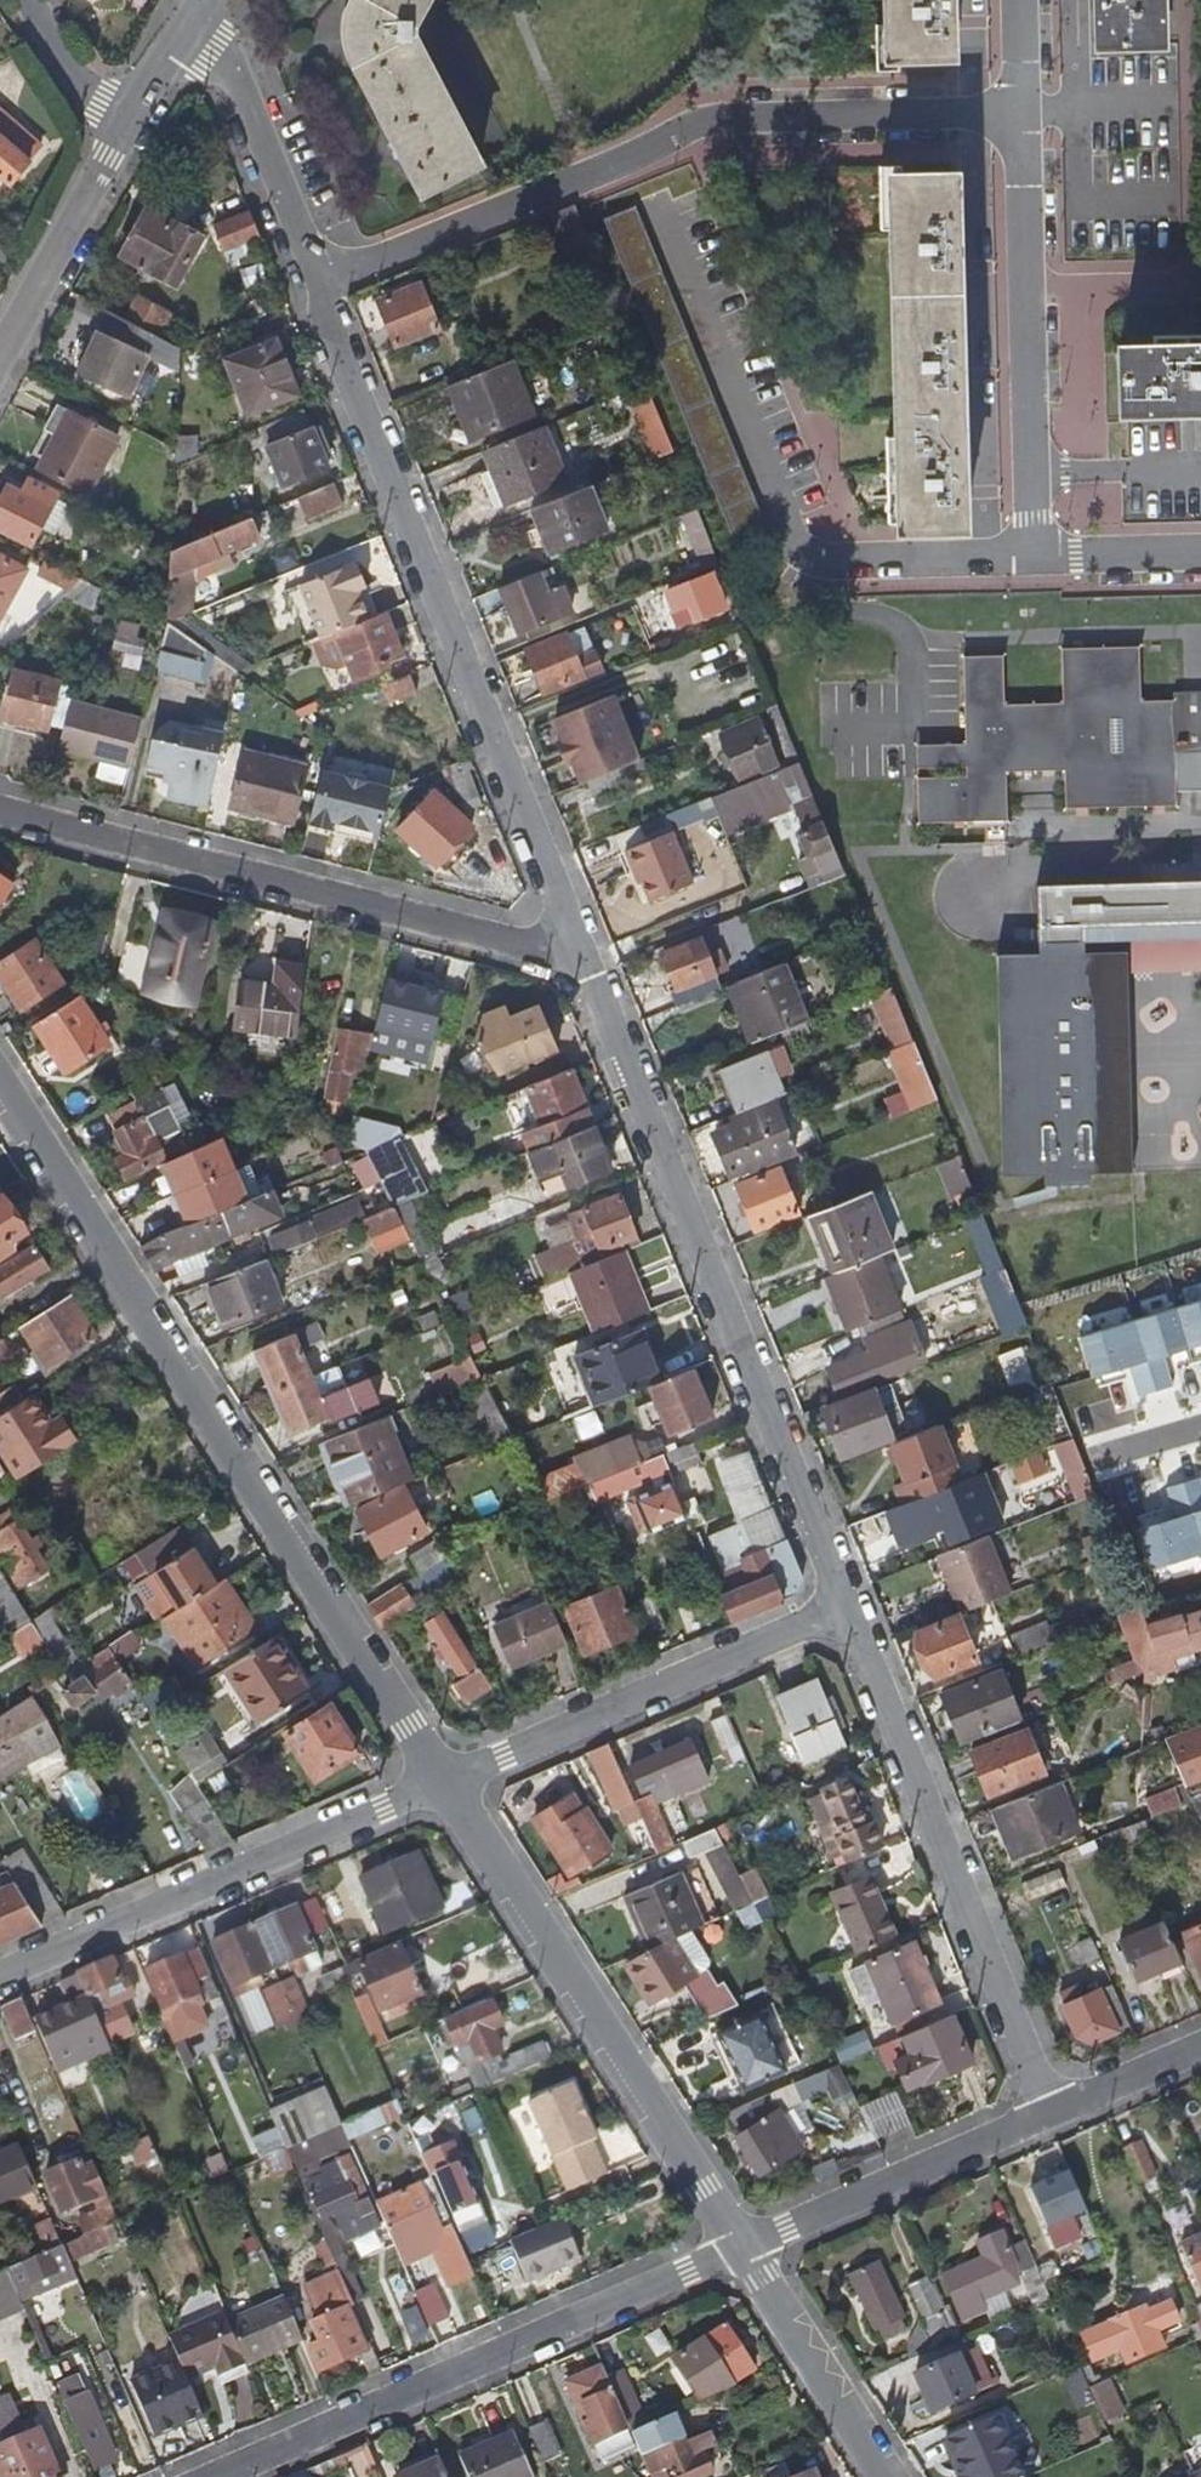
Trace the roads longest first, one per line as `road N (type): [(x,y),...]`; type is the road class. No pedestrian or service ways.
road 1 (residential): [(0,1083),(447,1783)]
road 2 (residential): [(317,283),(710,121),(1026,114)]
road 3 (residential): [(583,962),(317,283)]
road 4 (residential): [(846,1609),(583,962)]
road 5 (residential): [(1039,555),(820,563),(790,538),(654,205)]
road 6 (residential): [(0,811),(583,962)]
road 7 (residential): [(221,2476),(743,2249)]
road 8 (residential): [(447,1783),(743,2249)]
road 9 (residential): [(846,1609),(1052,2108)]
road 10 (residential): [(447,1783),(0,1980)]
road 11 (residential): [(1026,114),(1039,555)]
road 12 (residential): [(447,1783),(846,1609)]
road 13 (residential): [(1052,2108),(743,2249)]
road 14 (residential): [(317,283),(202,5)]
road 15 (residential): [(743,2249),(889,2476)]
road 16 (residential): [(0,356),(115,137)]
road 17 (residential): [(115,137),(28,0)]
road 18 (residential): [(1200,2044),(1052,2108)]
road 19 (residential): [(1200,552),(1039,555)]
road 20 (residential): [(115,137),(202,5)]

